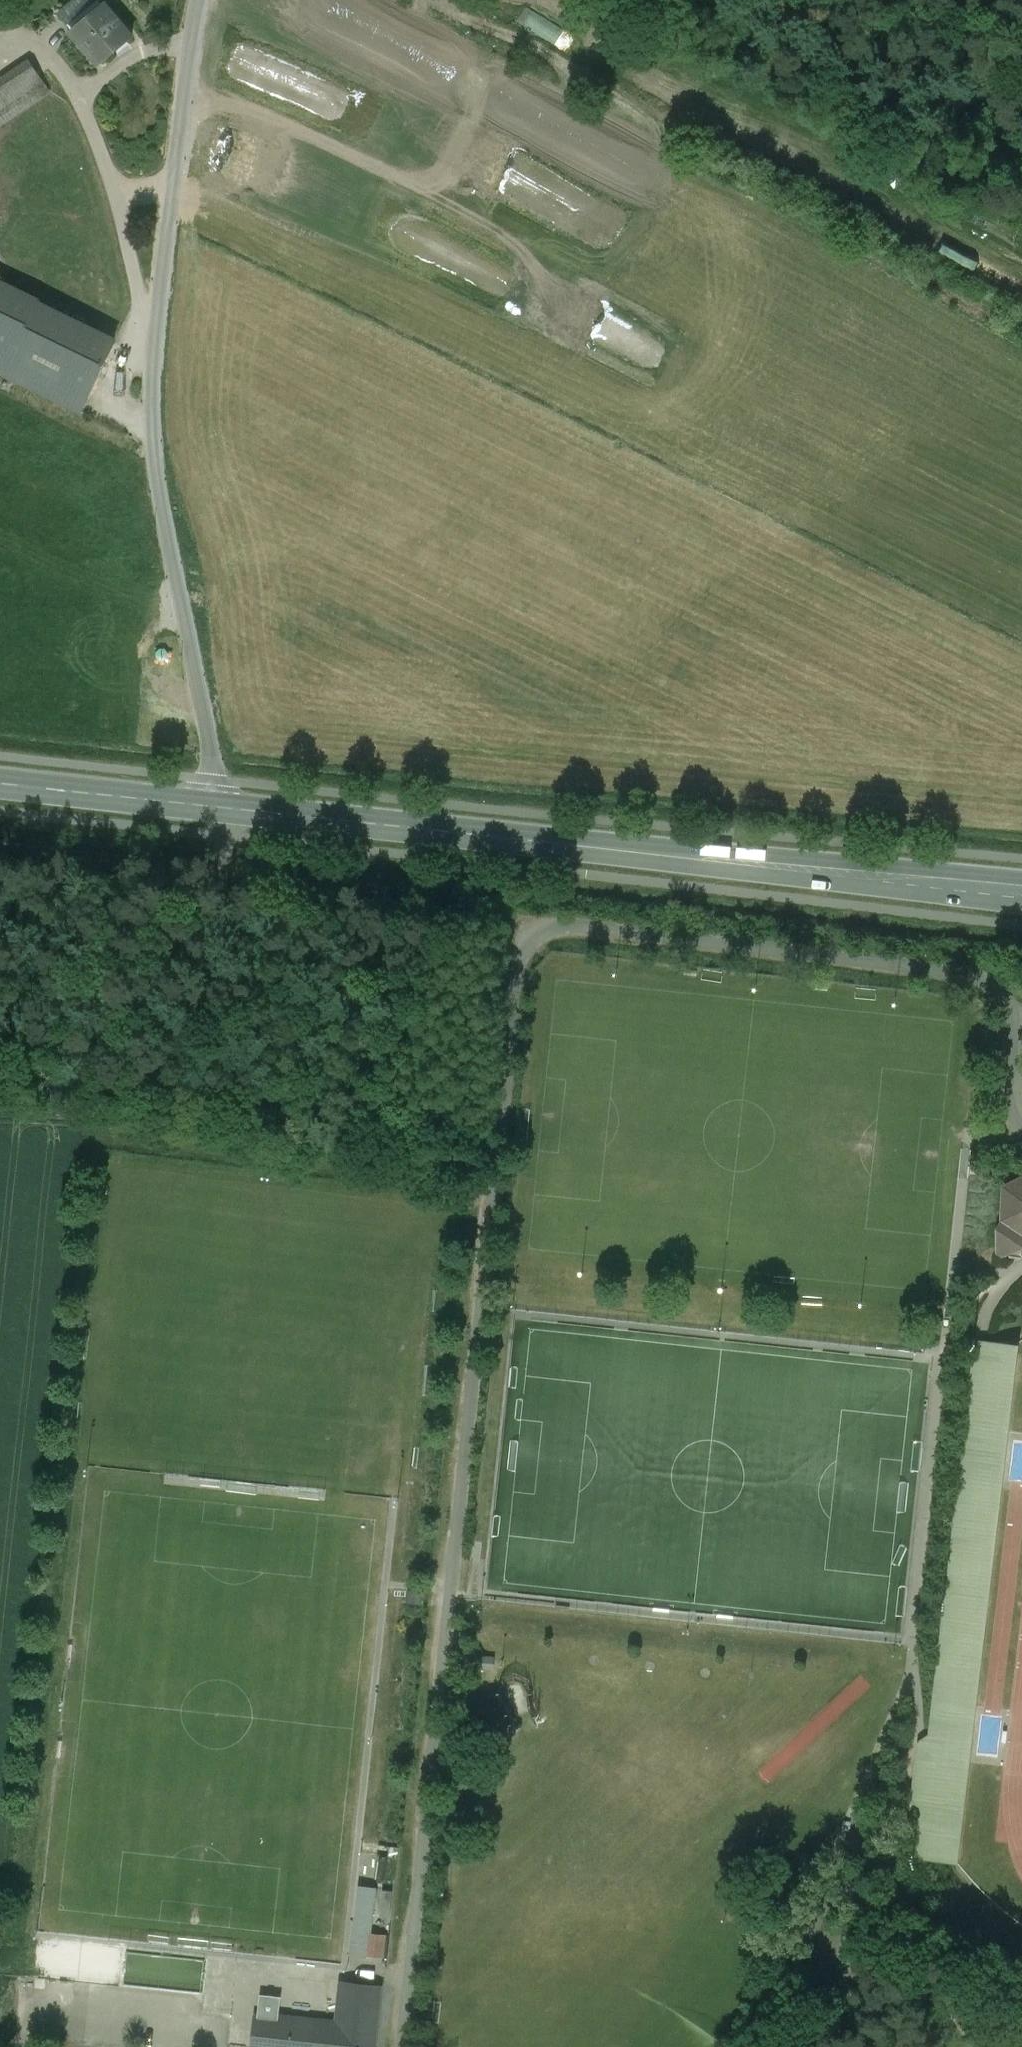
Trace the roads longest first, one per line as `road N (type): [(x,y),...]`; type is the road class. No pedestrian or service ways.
road 1 (unclassified): [(216,806),(155,458),(154,339),(200,0)]
road 2 (secondary): [(1021,894),(216,806)]
road 3 (track): [(535,929),(476,898),(362,879),(0,841)]
road 4 (secondary): [(216,806),(0,783)]

